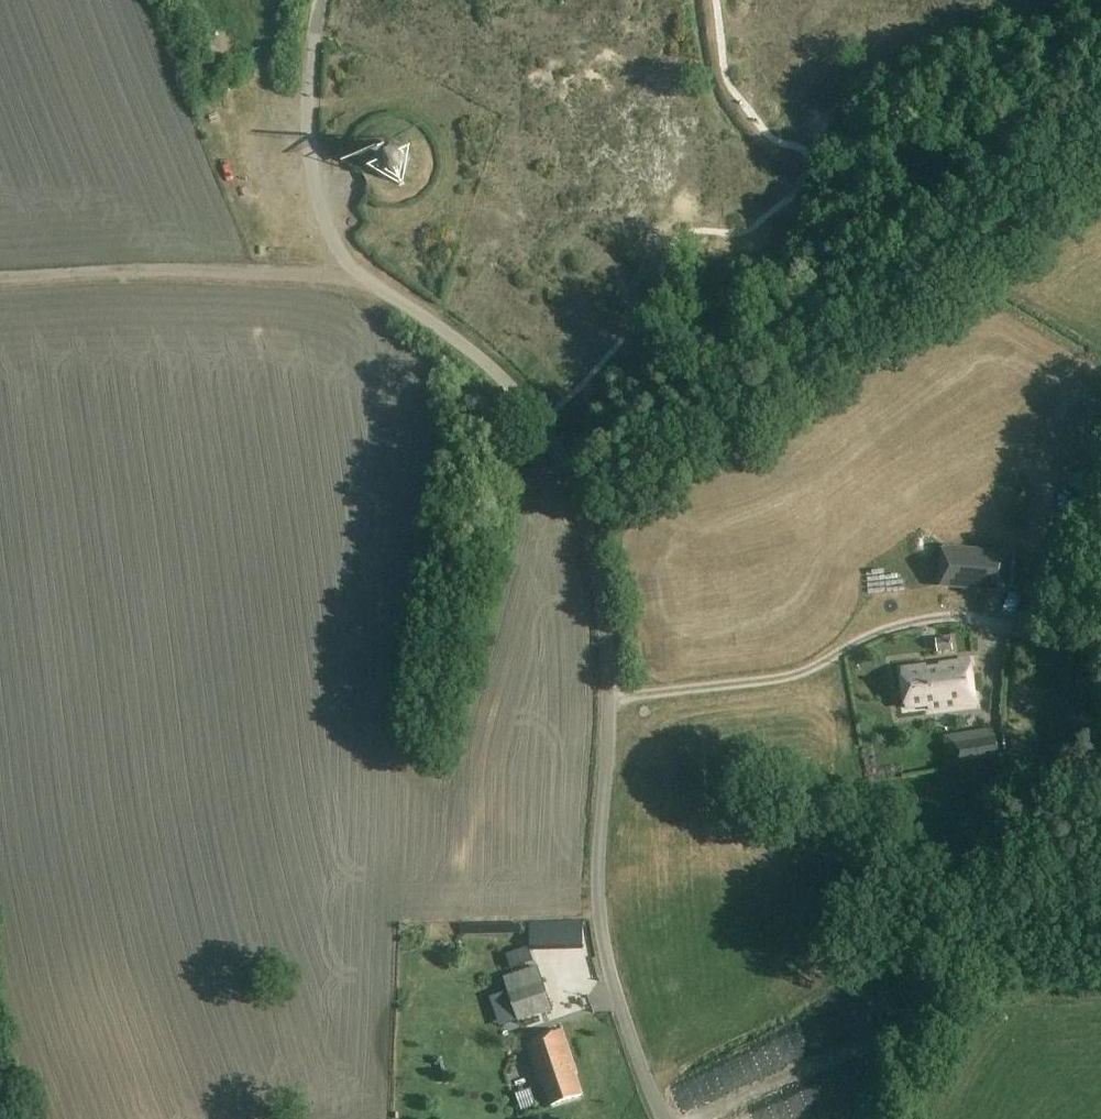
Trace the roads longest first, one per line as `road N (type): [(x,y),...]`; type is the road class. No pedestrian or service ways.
road 1 (unclassified): [(664,1118),(603,939),(608,649),(580,501),(544,429),(510,387),(466,347),(374,285),(337,243),(313,157),(310,73)]
road 2 (track): [(610,698),(795,675),(899,625),(942,617),(1018,629)]
road 3 (track): [(0,289),(353,268)]
road 4 (track): [(1100,715),(1081,704),(1018,629)]

